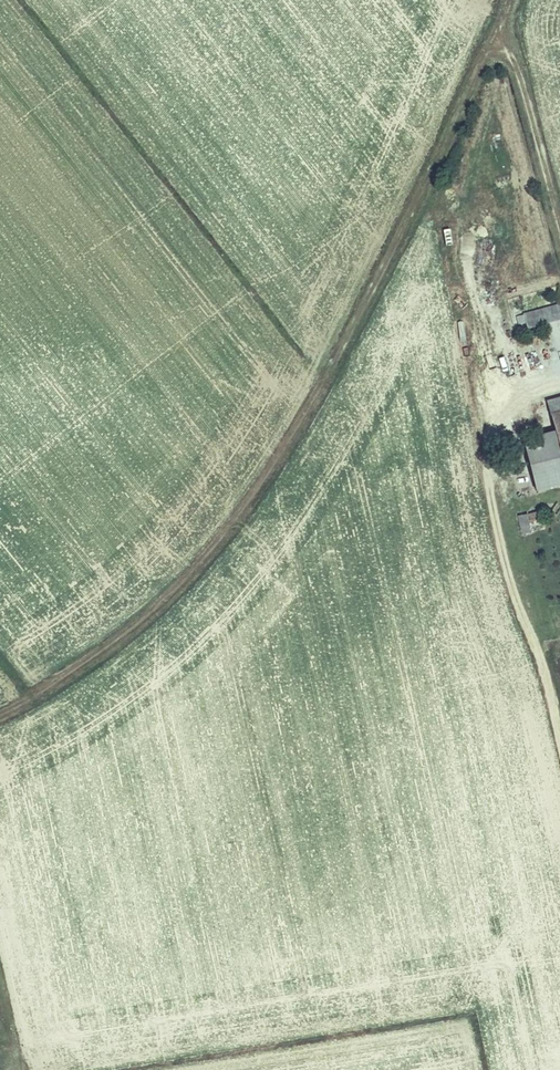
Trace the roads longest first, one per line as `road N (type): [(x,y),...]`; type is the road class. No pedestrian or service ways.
road 1 (track): [(0,716),(88,669),(169,604),(252,508),(326,389),(519,0)]
road 2 (track): [(559,742),(499,543),(487,470),(495,428),(537,387),(559,385)]
road 3 (track): [(502,35),(559,240)]

